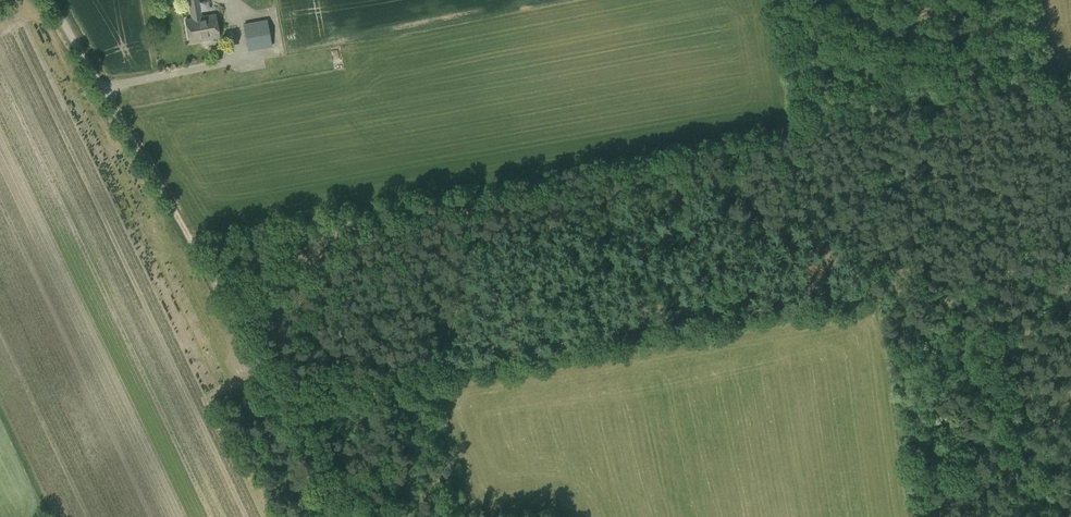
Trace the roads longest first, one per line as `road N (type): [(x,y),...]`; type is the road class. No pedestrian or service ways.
road 1 (track): [(349,516),(51,0)]

